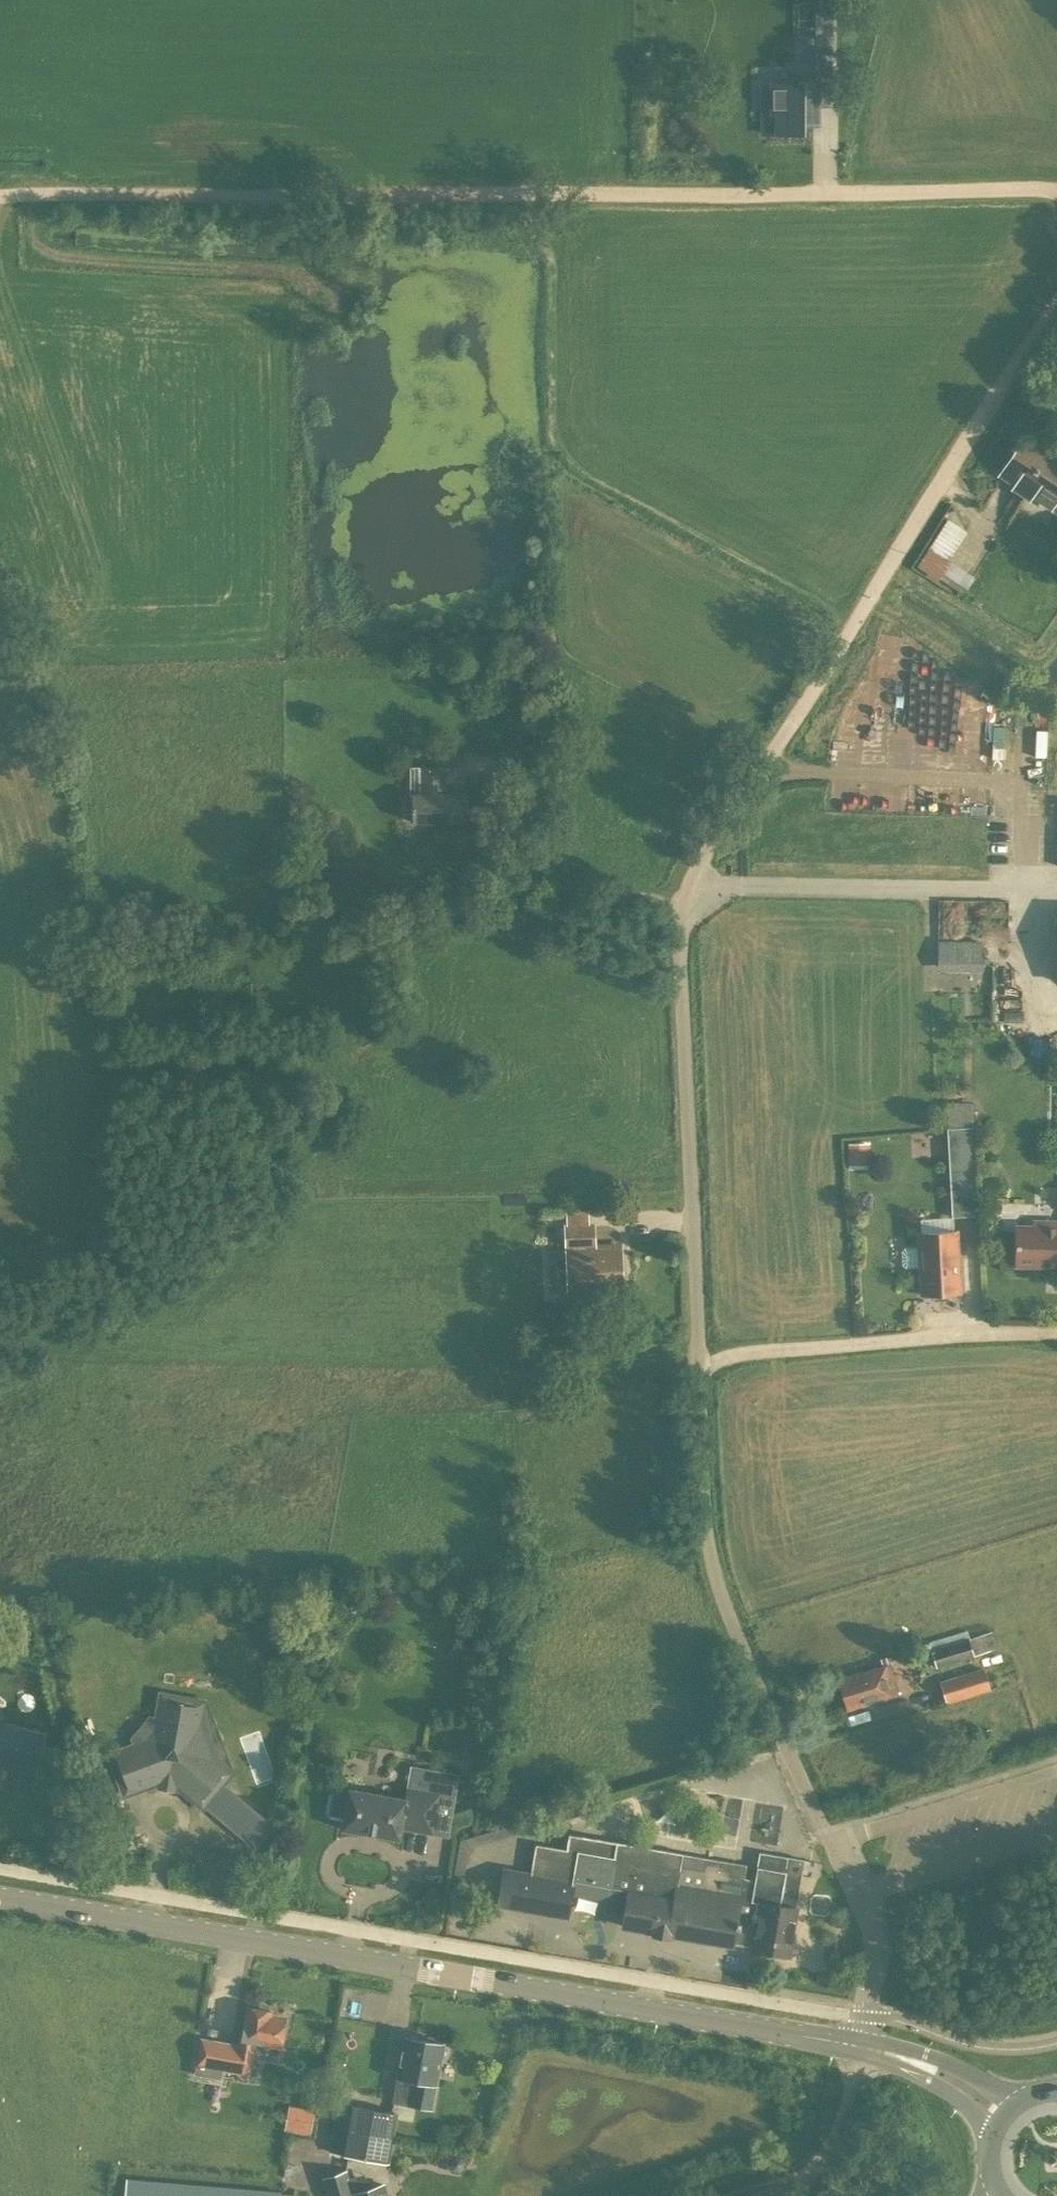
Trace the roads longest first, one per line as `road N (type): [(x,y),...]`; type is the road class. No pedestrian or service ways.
road 1 (unclassified): [(861,2046),(876,1936),(766,1707),(710,1562),(696,1364),(681,901),(788,719)]
road 2 (track): [(1056,190),(0,196)]
road 3 (secondary): [(0,1897),(861,2046)]
road 4 (track): [(788,719),(1056,303)]
road 5 (track): [(696,1364),(743,1352),(1056,1333)]
road 6 (track): [(861,2046),(842,2130),(818,2166),(794,2180)]
road 7 (secondary): [(1018,2102),(945,2063),(894,2054)]
road 8 (secondary): [(894,2054),(997,2127)]

